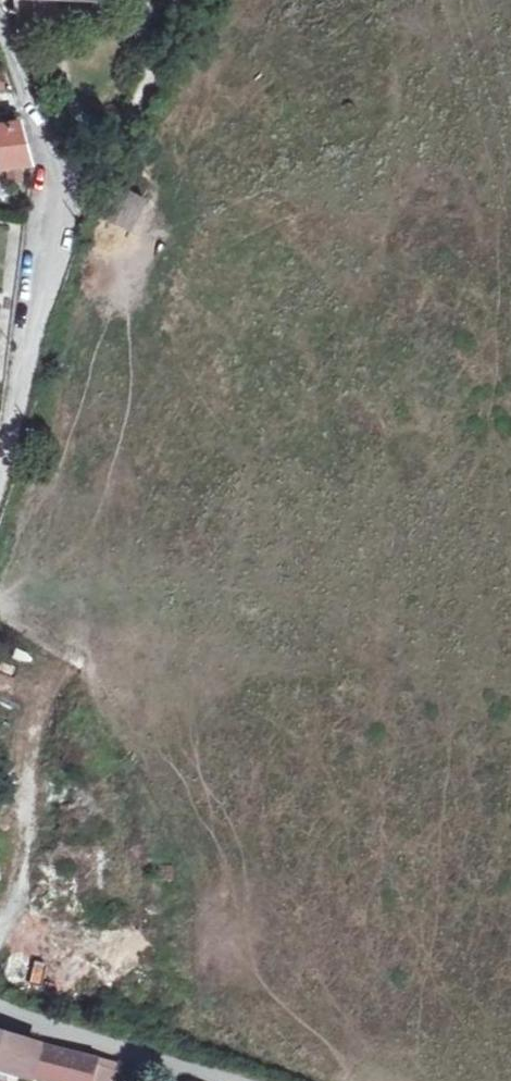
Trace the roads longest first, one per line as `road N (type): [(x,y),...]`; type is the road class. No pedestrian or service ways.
road 1 (residential): [(63,204),(0,487)]
road 2 (track): [(75,658),(39,726),(30,851),(0,932)]
road 3 (unclassified): [(222,1080),(0,1008)]
road 4 (track): [(174,0),(63,204)]

